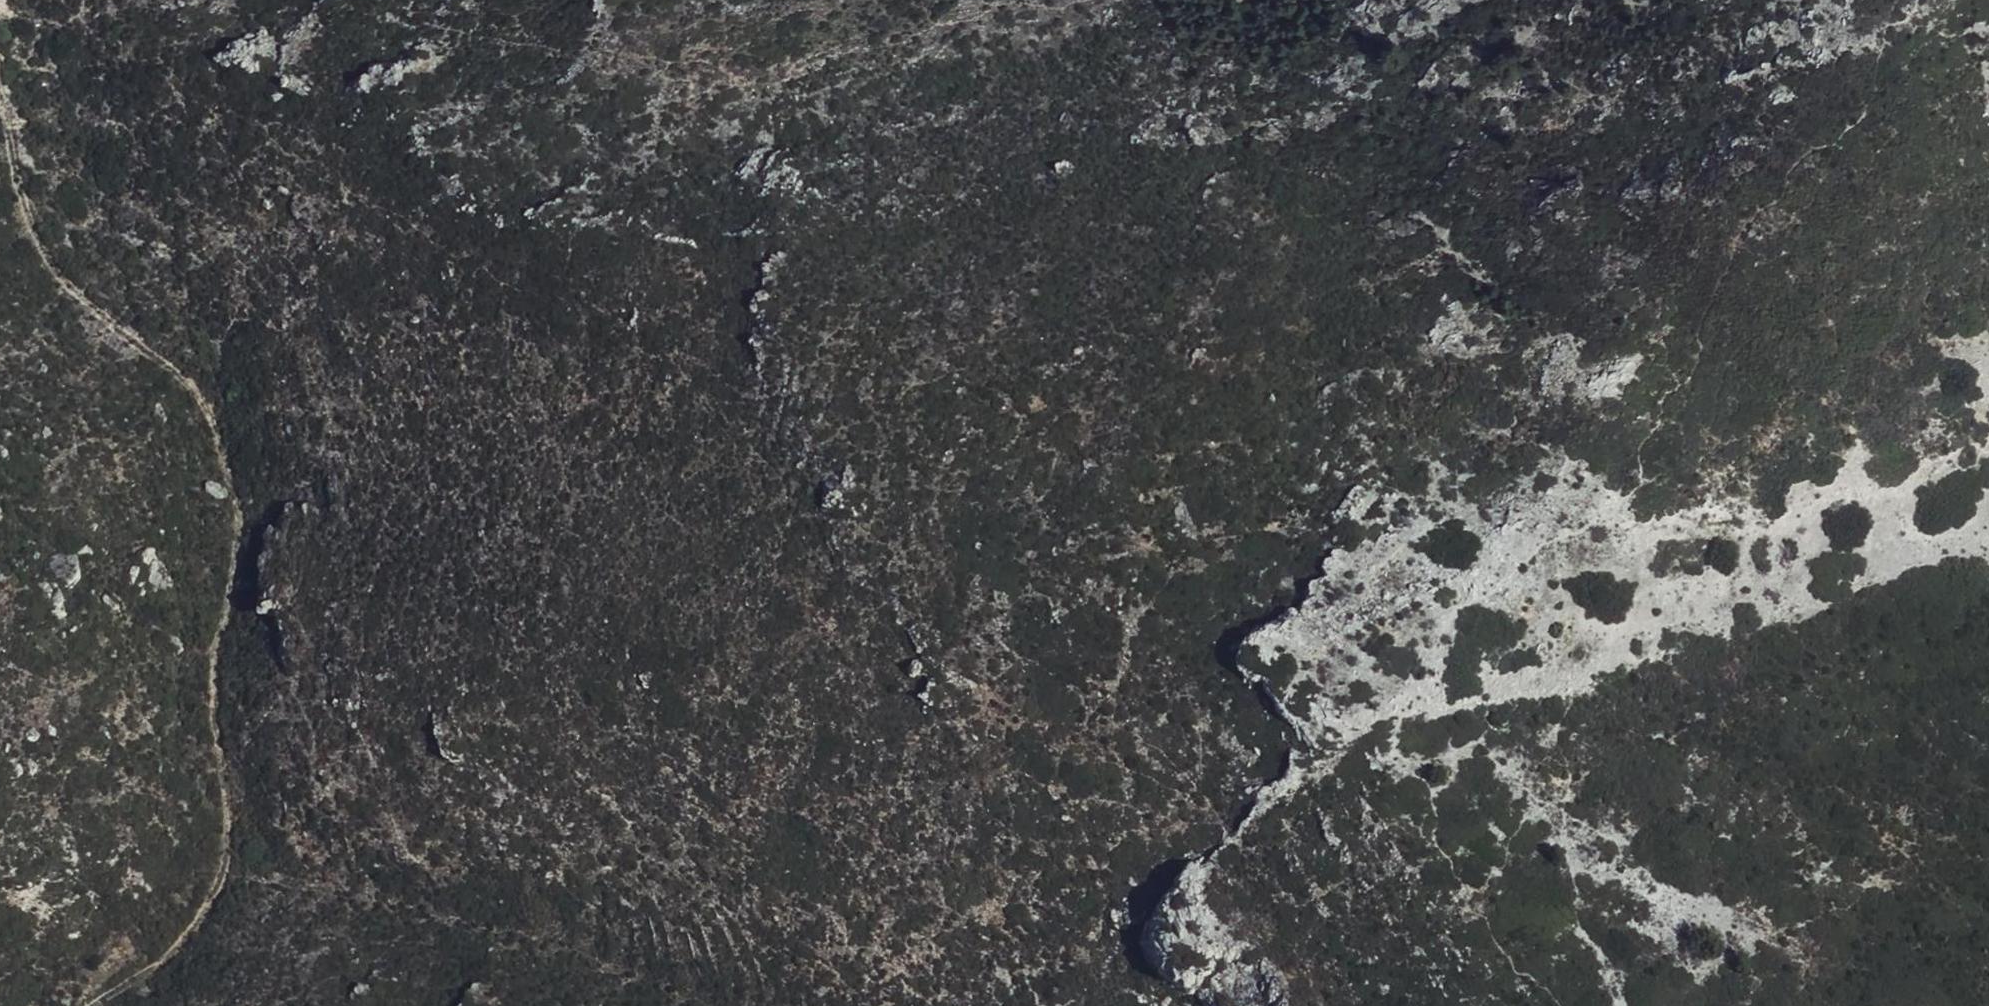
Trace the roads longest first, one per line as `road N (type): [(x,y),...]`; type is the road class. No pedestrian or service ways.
road 1 (track): [(100,1005),(166,961),(204,922),(228,856),(216,682),(242,531),(202,394),(96,312),(42,247),(16,178),(0,65)]

